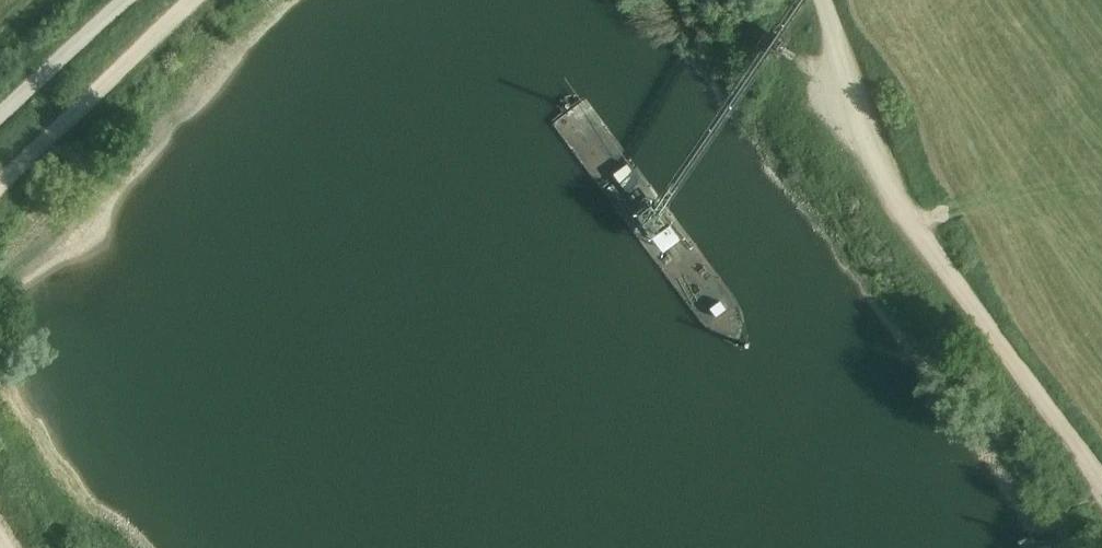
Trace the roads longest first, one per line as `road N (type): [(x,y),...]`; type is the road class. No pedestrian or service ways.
road 1 (track): [(830,0),(902,197),(1101,475)]
road 2 (track): [(0,191),(192,0)]
road 3 (track): [(122,0),(0,110)]

